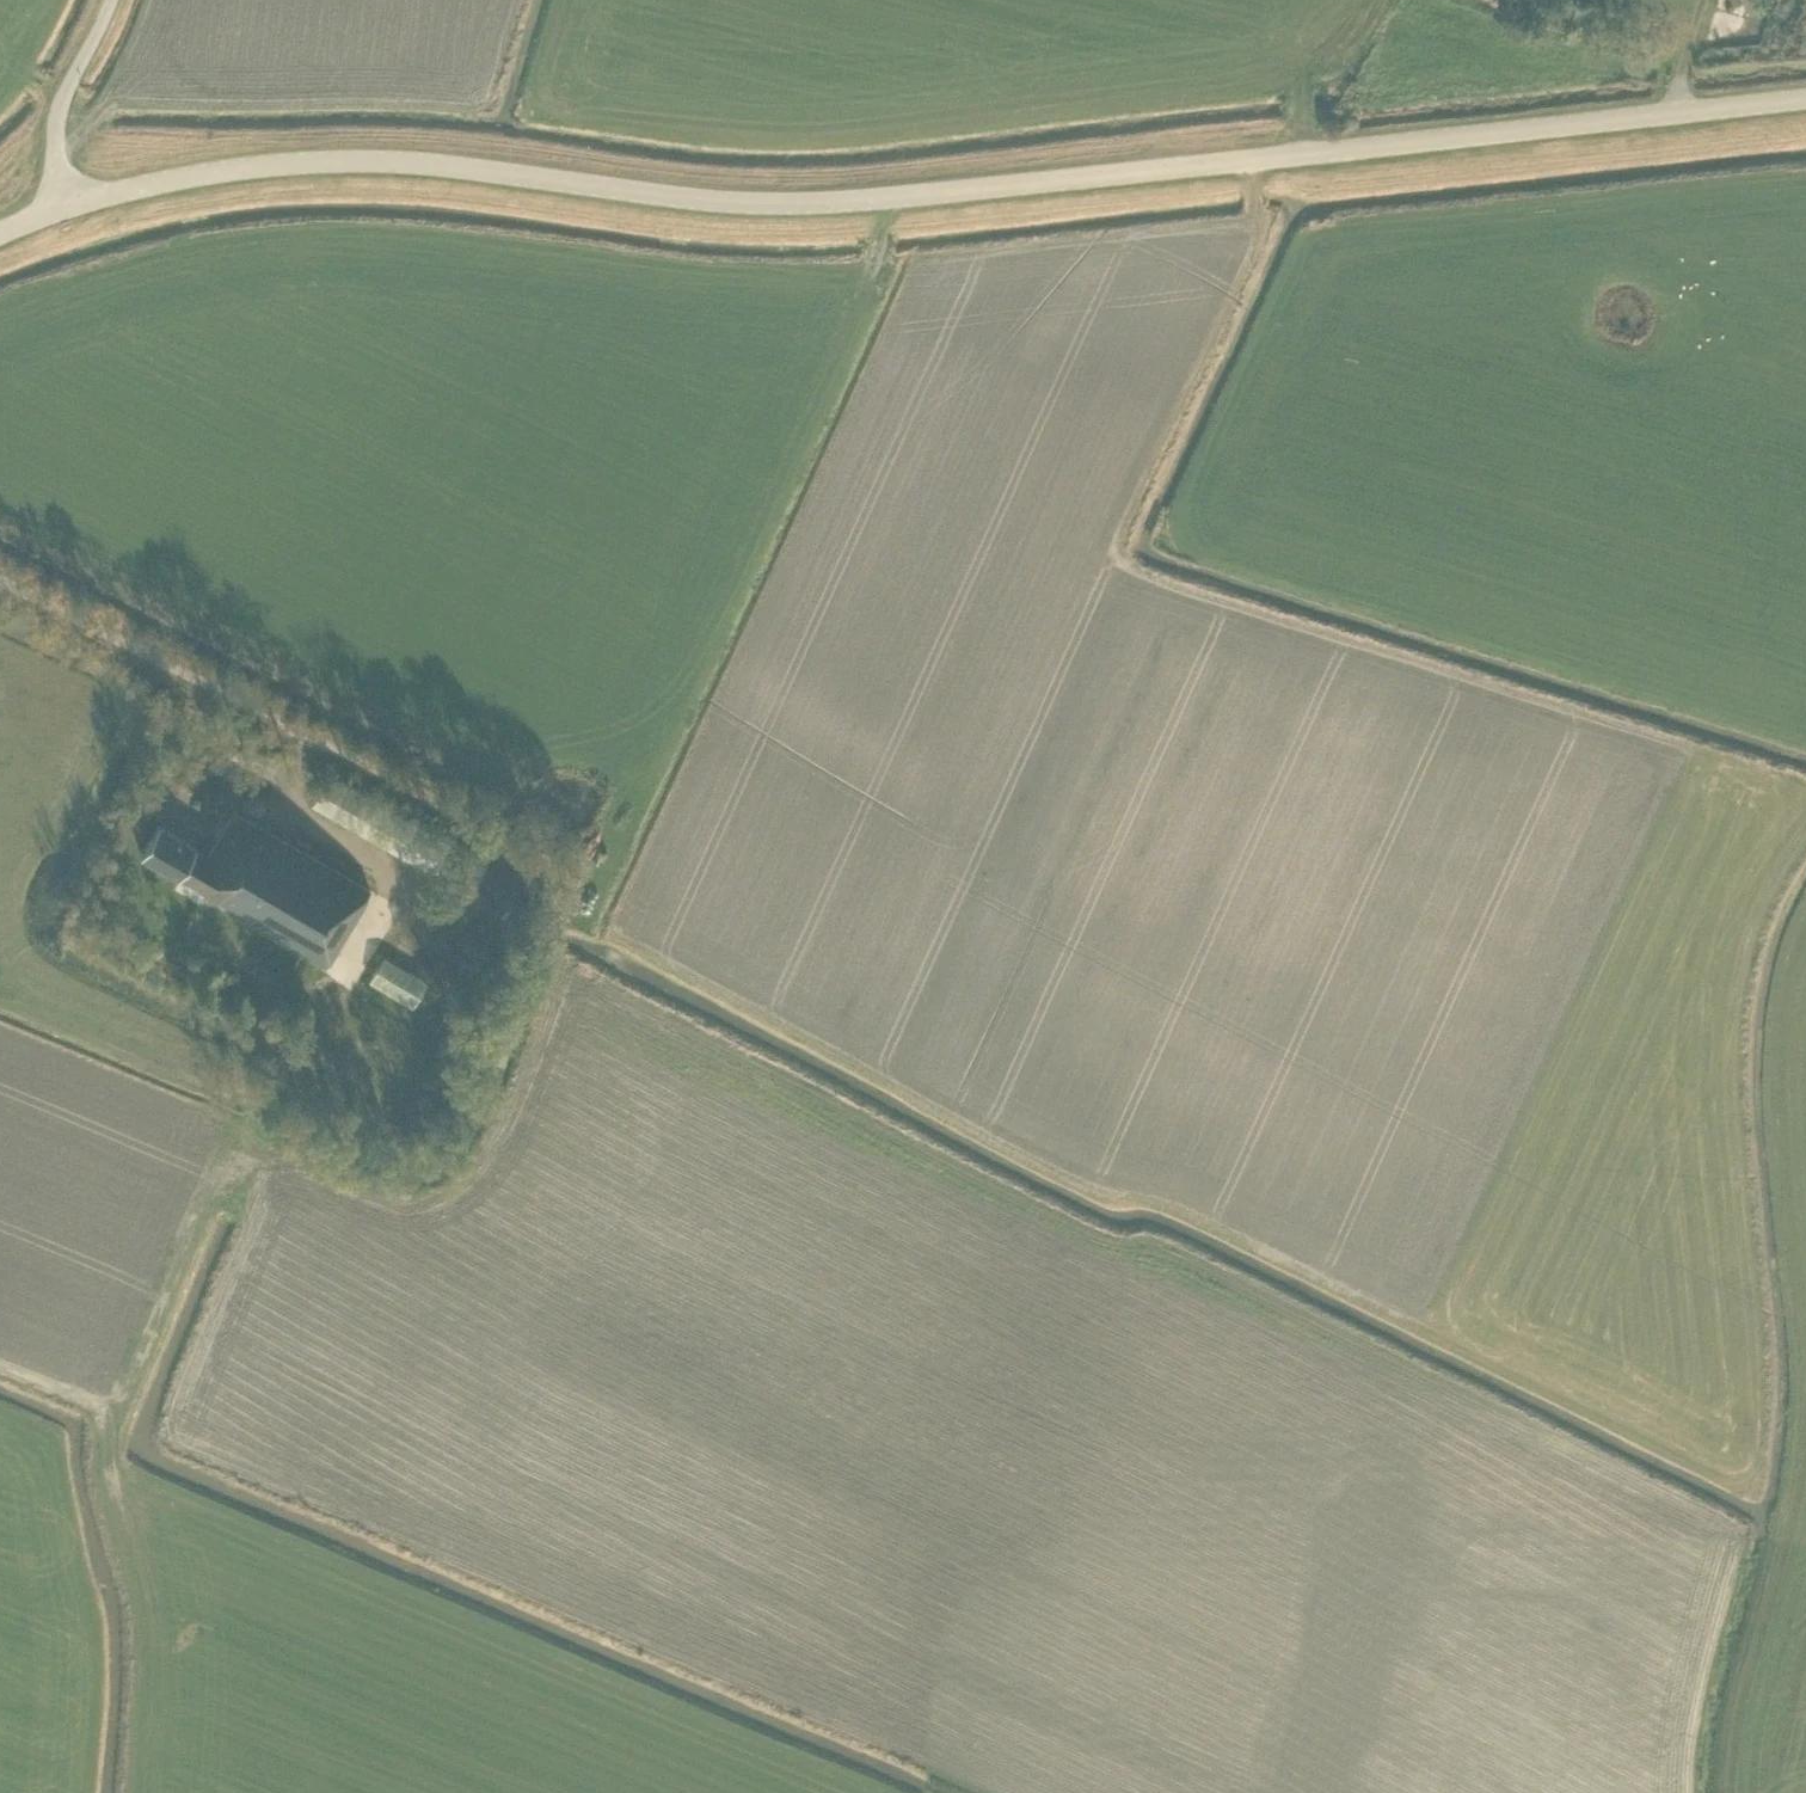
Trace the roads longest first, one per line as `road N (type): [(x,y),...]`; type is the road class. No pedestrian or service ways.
road 1 (tertiary): [(67,206),(224,170),(338,160),(449,165),(709,198),(849,199),(1805,98)]
road 2 (unclassified): [(67,206),(56,129),(111,0)]

